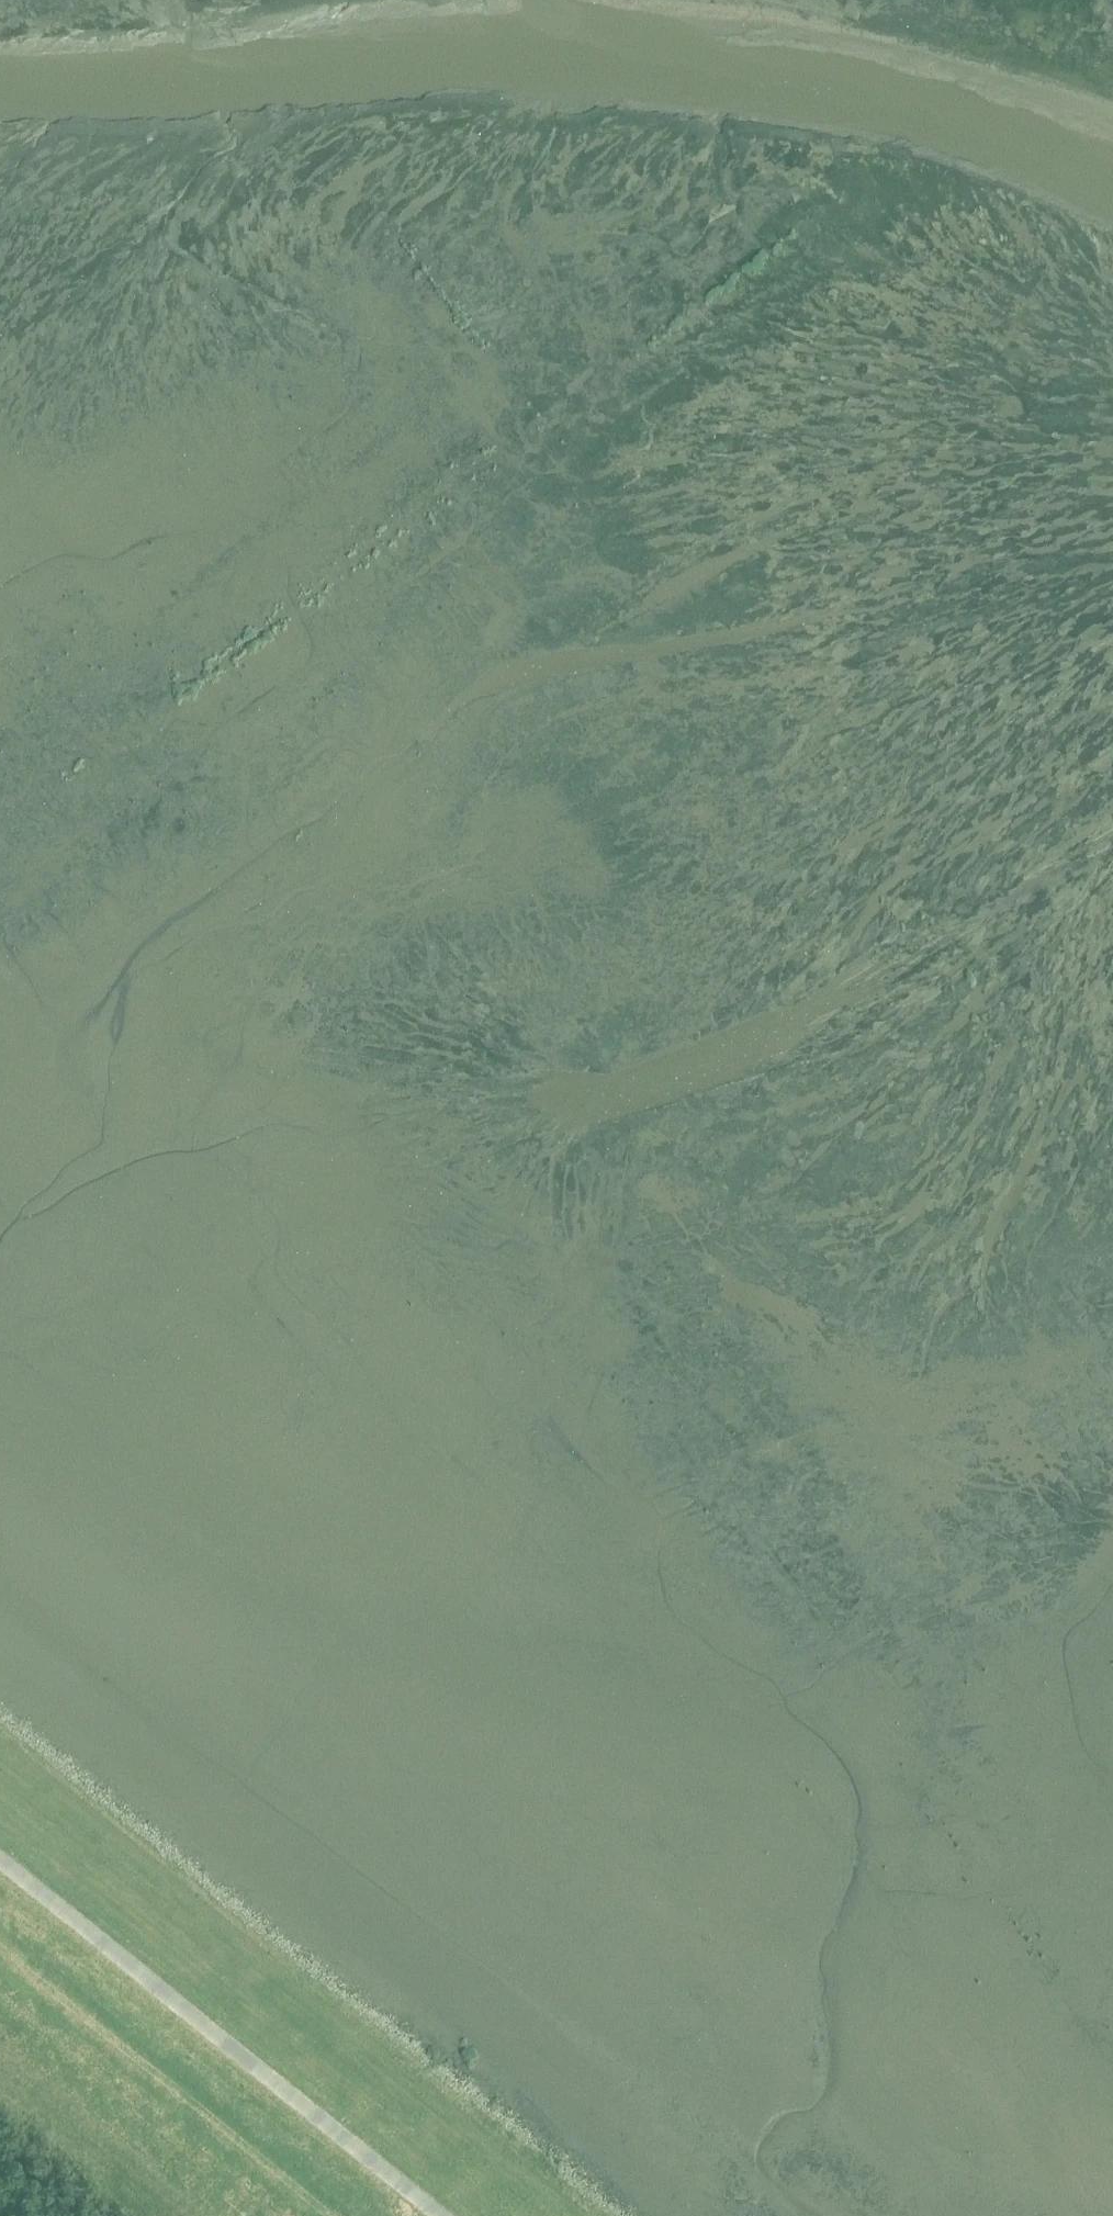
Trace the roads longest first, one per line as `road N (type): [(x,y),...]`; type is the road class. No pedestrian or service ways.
road 1 (unclassified): [(0,1869),(430,2215)]

